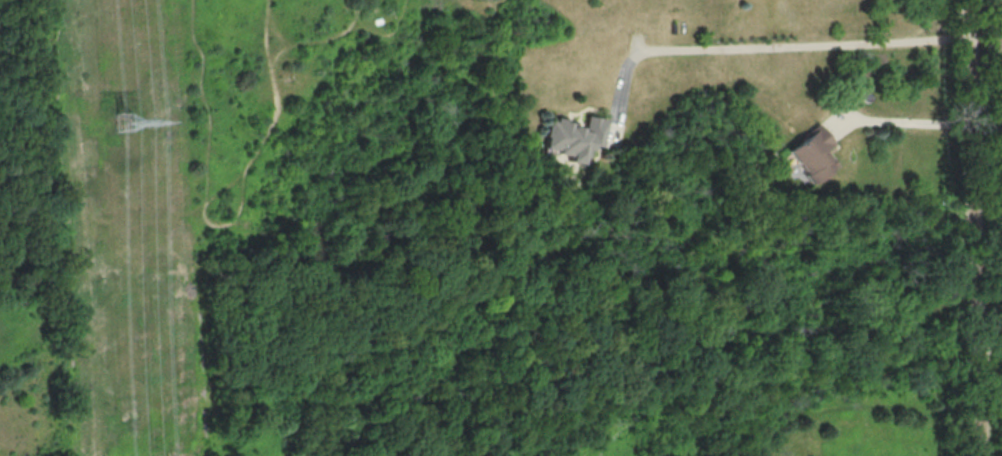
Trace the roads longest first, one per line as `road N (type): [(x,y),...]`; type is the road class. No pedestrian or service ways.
road 1 (residential): [(971,0),(983,455)]

